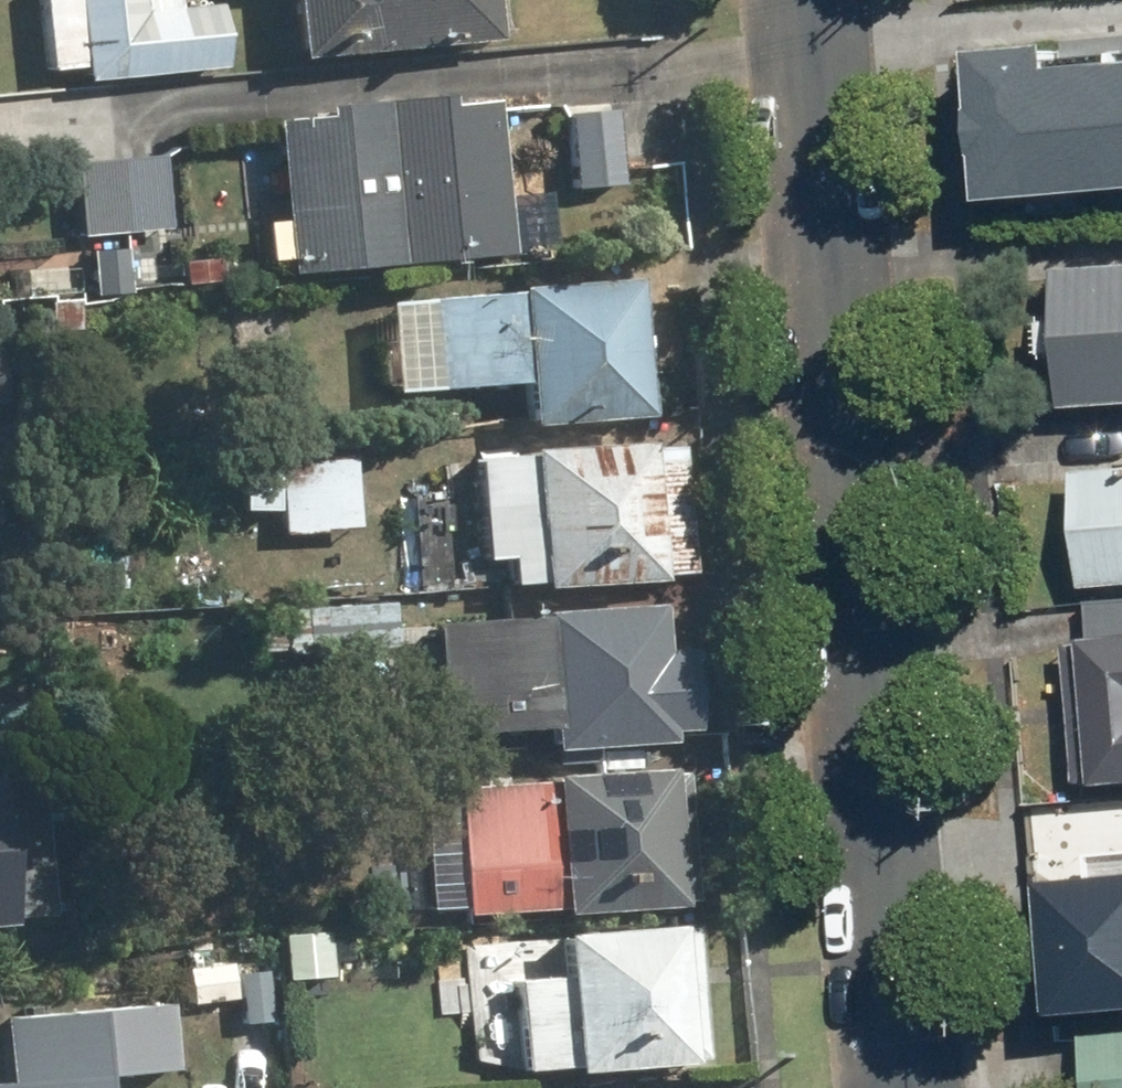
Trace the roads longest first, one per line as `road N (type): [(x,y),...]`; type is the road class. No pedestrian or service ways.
road 1 (residential): [(804,0),(898,1087)]

